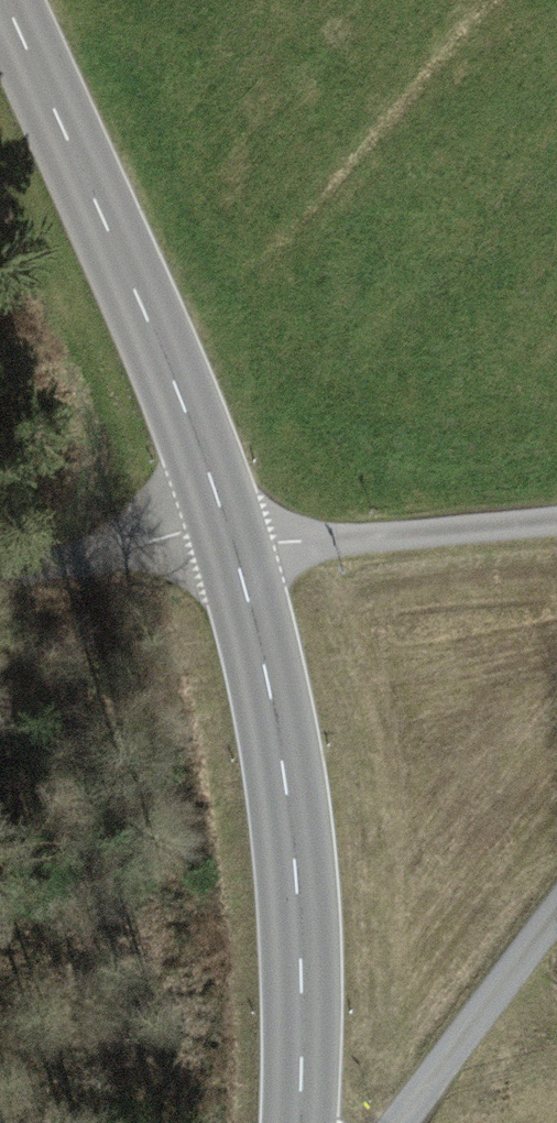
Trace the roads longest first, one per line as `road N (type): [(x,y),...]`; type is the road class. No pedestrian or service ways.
road 1 (tertiary): [(16,0),(178,335),(236,544)]
road 2 (tertiary): [(236,544),(276,896),(284,1122)]
road 3 (unclassified): [(556,522),(236,544)]
road 4 (unclassified): [(401,1122),(556,916)]
road 5 (residential): [(236,544),(0,582)]

